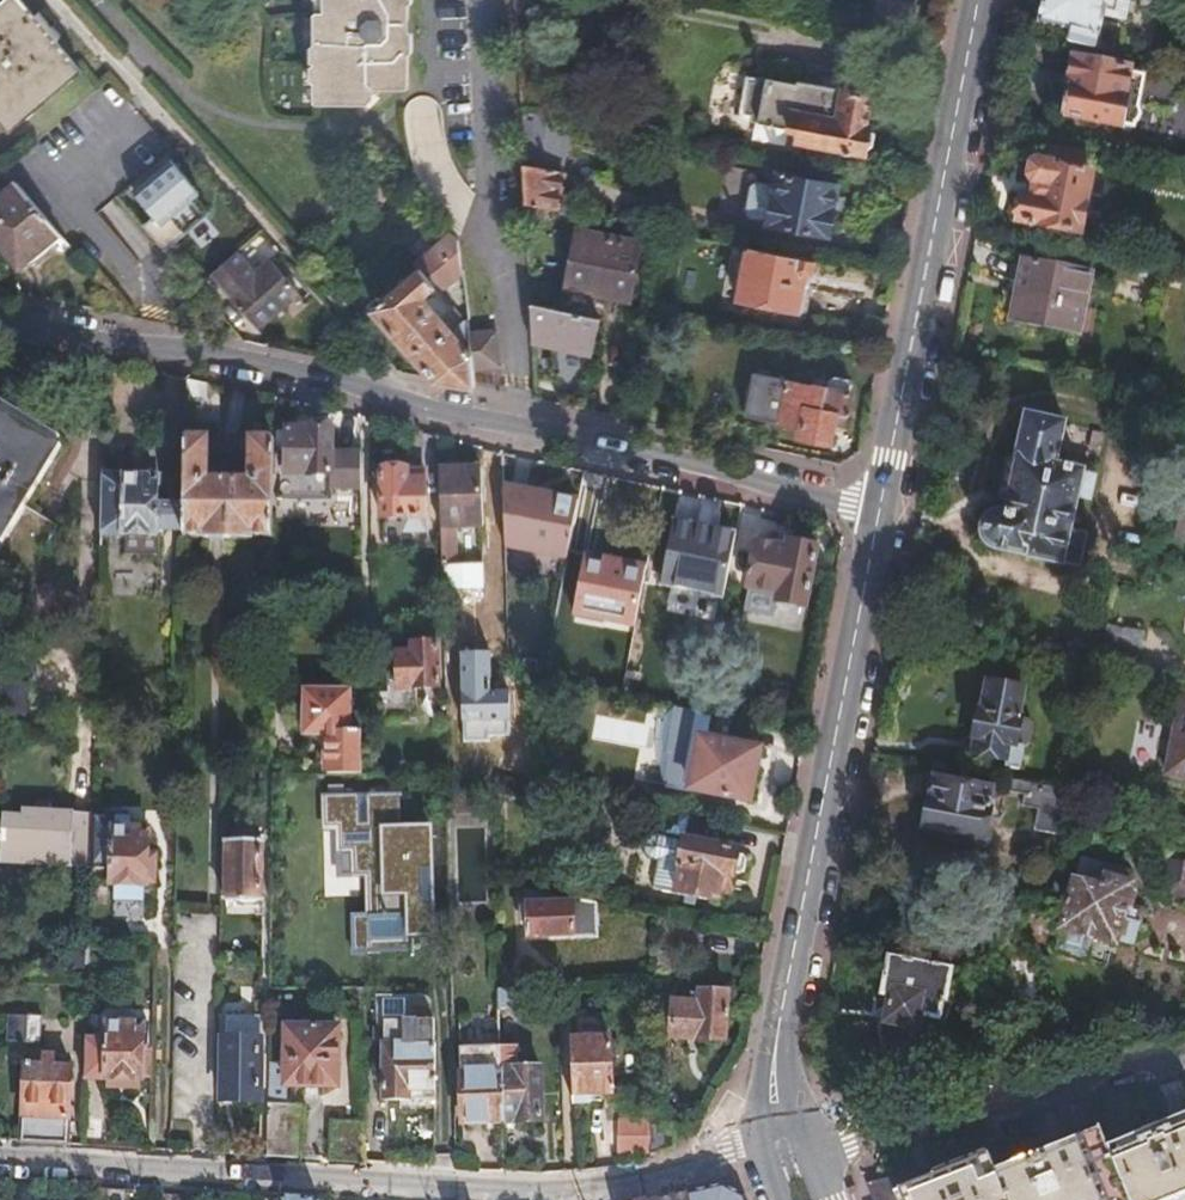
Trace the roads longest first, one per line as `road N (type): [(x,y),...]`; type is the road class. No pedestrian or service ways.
road 1 (residential): [(0,321),(85,341),(241,358),(881,506)]
road 2 (residential): [(786,1141),(621,1180),(540,1186),(0,1157)]
road 3 (tertiary): [(786,1141),(776,1048),(881,506)]
road 4 (tertiary): [(881,506),(979,0)]
road 5 (residential): [(786,1141),(849,1138),(1184,1053)]

